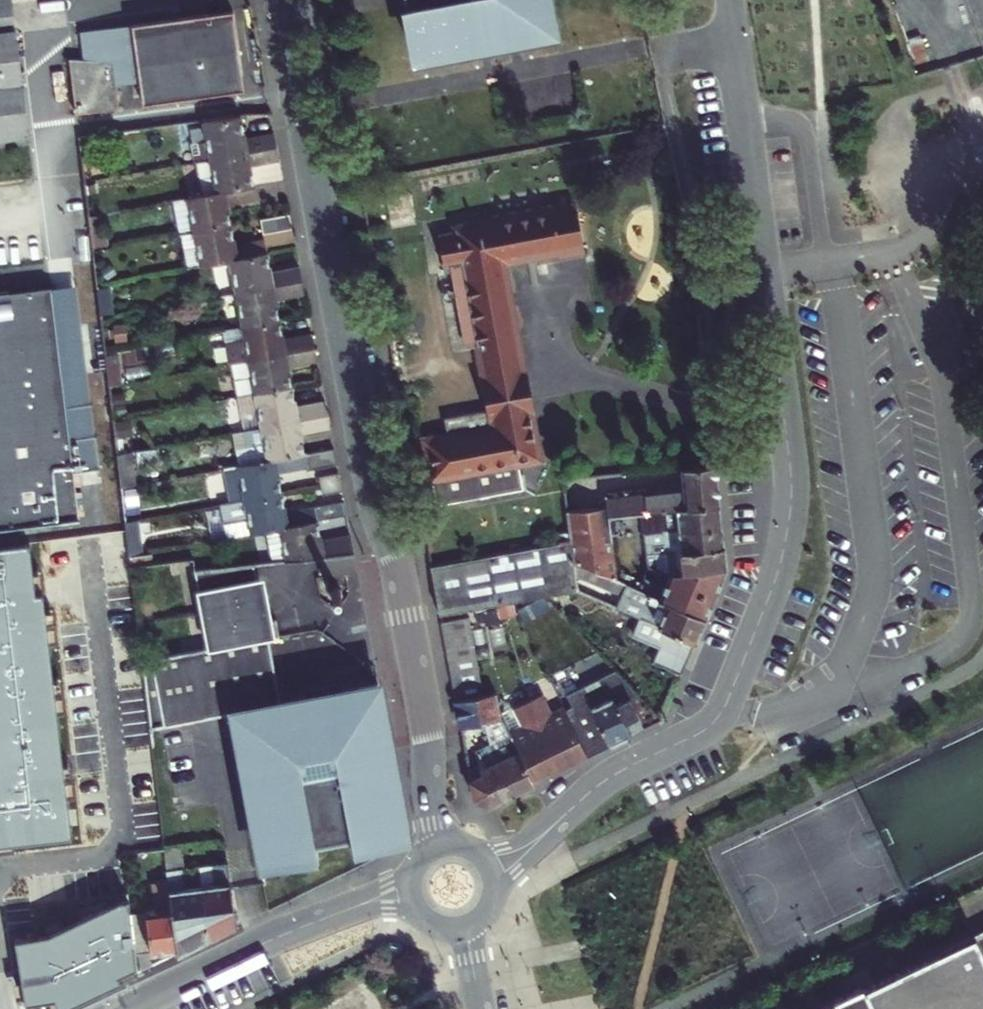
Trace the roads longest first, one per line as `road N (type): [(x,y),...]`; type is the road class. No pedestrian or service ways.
road 1 (residential): [(726,0),(788,452),(785,548),(717,717),(586,794)]
road 2 (residential): [(429,746),(313,180),(293,0)]
road 3 (residential): [(129,1008),(301,927)]
road 4 (residential): [(491,901),(586,794)]
road 5 (residential): [(586,794),(515,843),(470,849)]
road 6 (residential): [(413,869),(301,927)]
road 7 (residential): [(301,927),(374,909),(423,918)]

